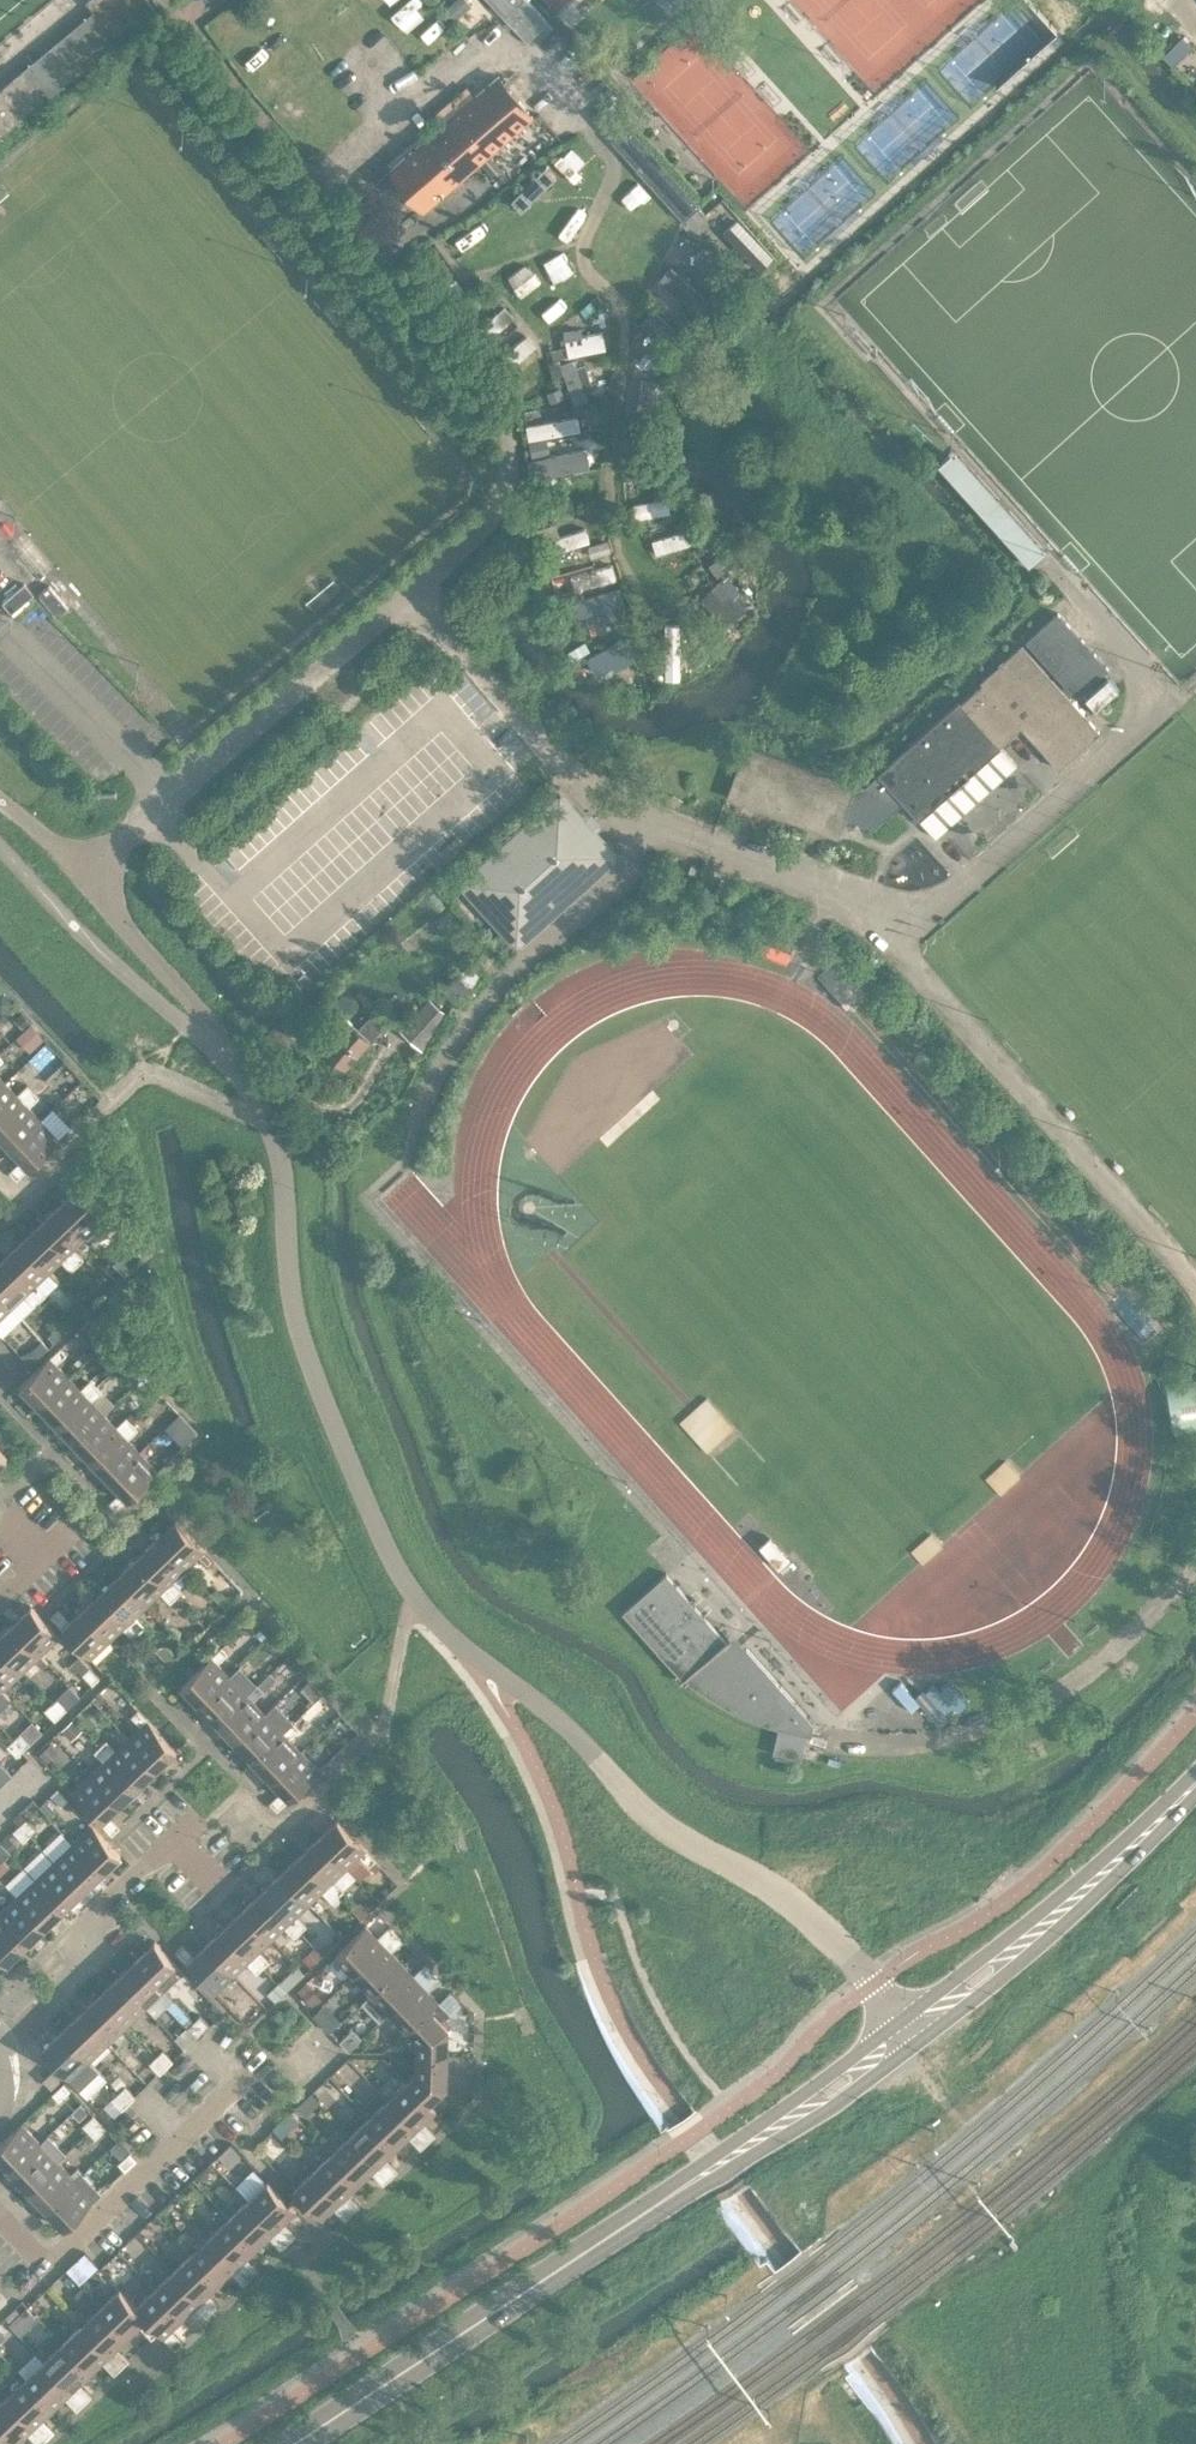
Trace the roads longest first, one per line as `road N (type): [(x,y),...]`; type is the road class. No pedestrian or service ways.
road 1 (unclassified): [(916,2026),(808,1916),(640,1805),(573,1729),(411,1595),(358,1486),(296,1320),(285,1174),(260,1109)]
road 2 (unclassified): [(91,874),(474,547),(509,483),(499,419),(371,254)]
road 3 (secondary): [(295,2443),(648,2214),(916,2026)]
road 4 (secondary): [(916,2026),(1063,1910),(1195,1781)]
road 5 (residential): [(0,2032),(96,1956),(117,1889),(175,1833),(232,1892)]
road 6 (residential): [(0,2217),(43,2263),(55,2264),(248,2079)]
road 7 (unclassified): [(371,254),(310,179),(485,42)]
road 8 (unclassified): [(260,1109),(224,1044),(91,874)]
road 9 (unclassified): [(260,1109),(196,1038),(60,914)]
road 10 (unclassified): [(371,254),(446,214),(482,184)]

